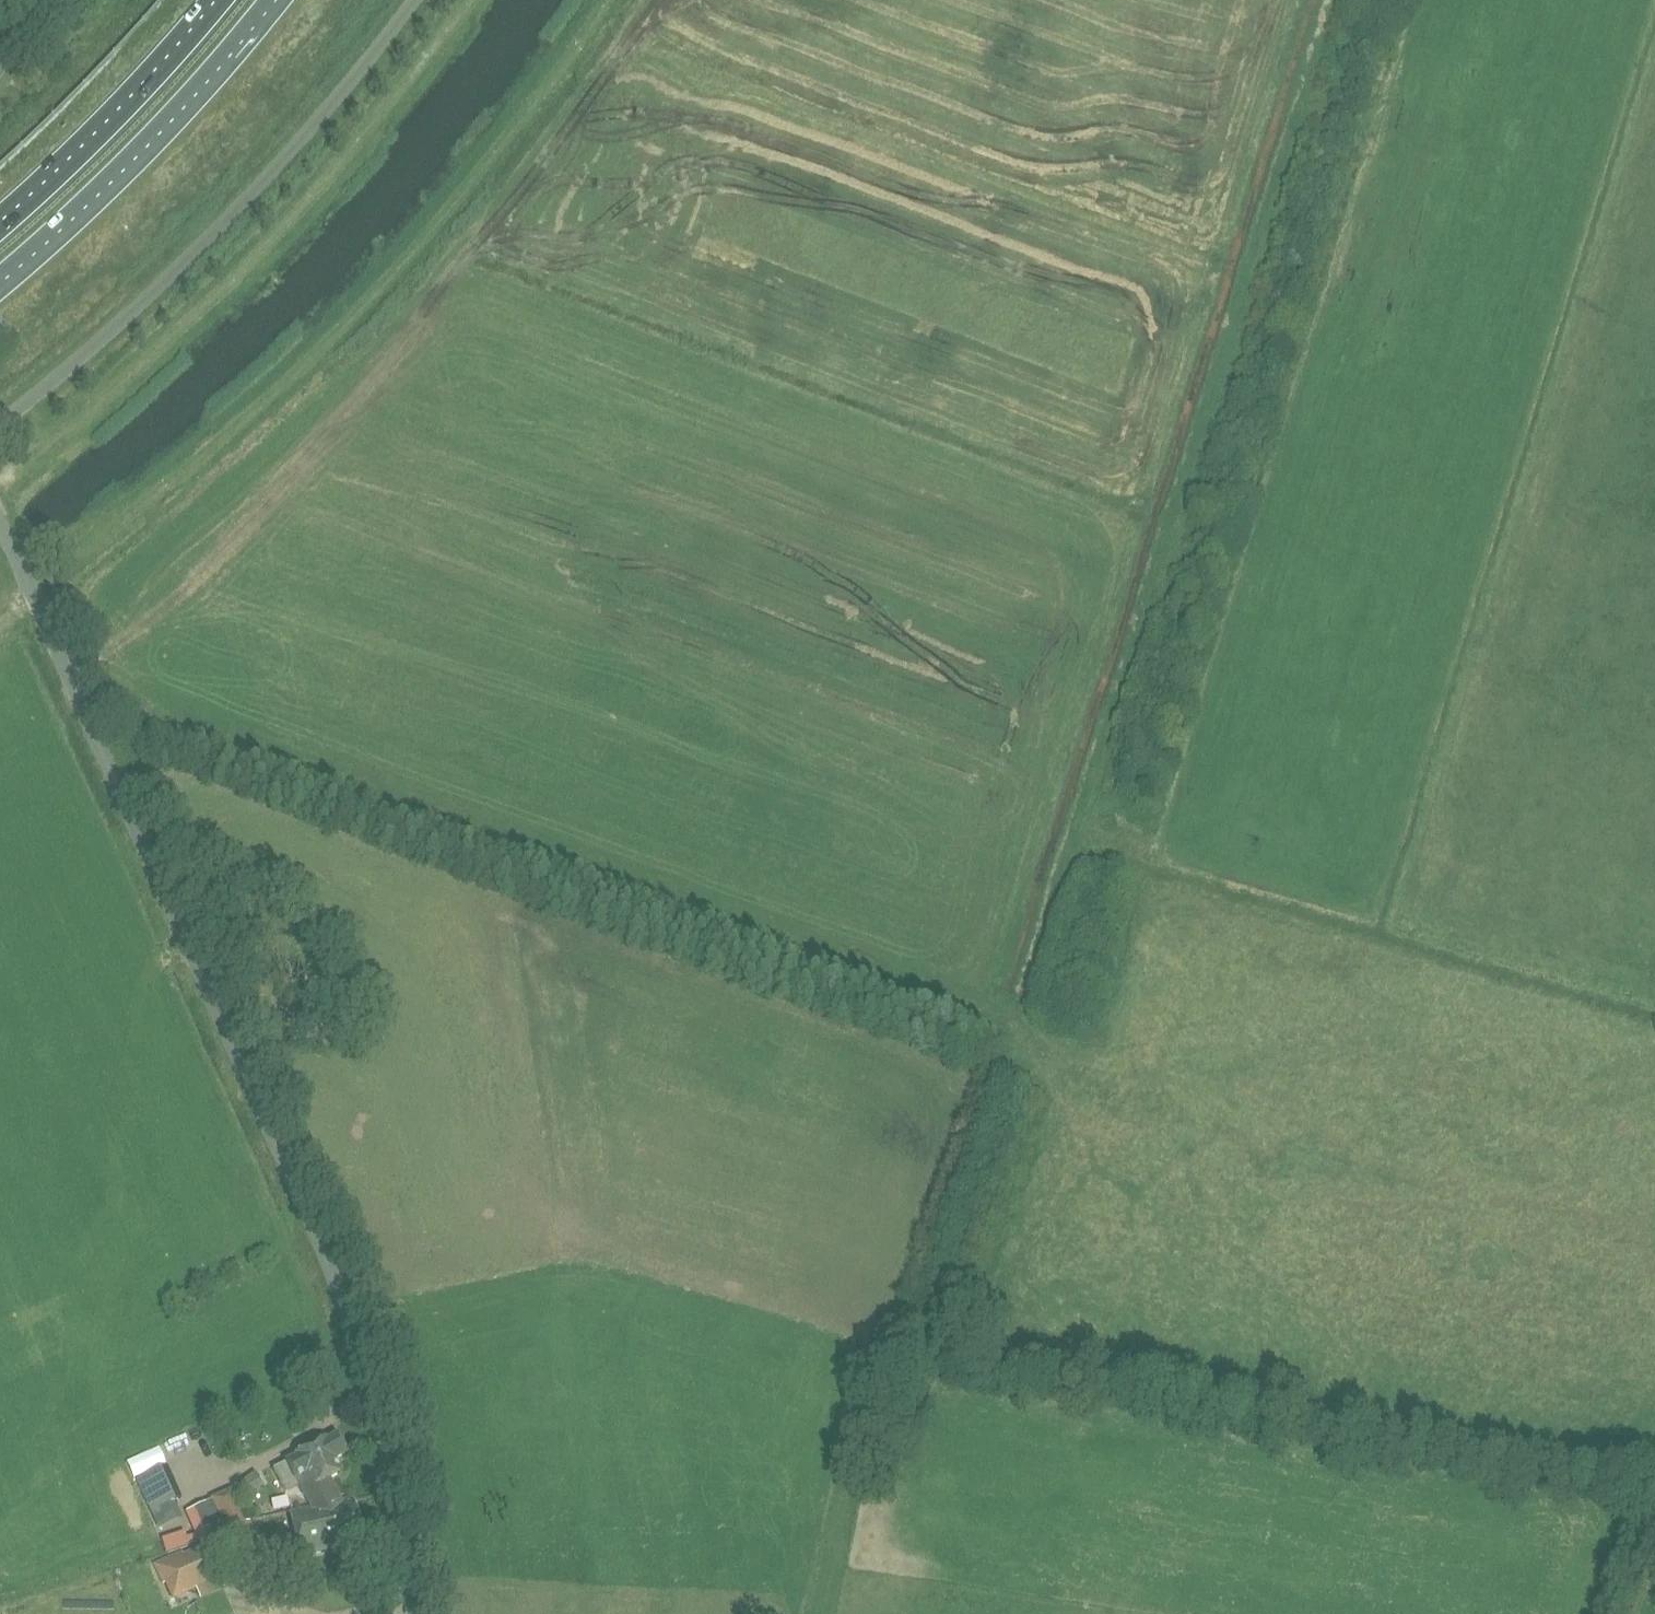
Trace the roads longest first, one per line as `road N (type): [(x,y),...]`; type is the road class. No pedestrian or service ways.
road 1 (unclassified): [(414,1613),(352,1326),(0,520)]
road 2 (unclassified): [(0,425),(103,345),(240,214),(418,0)]
road 3 (trunk): [(0,272),(175,104),(265,0)]
road 4 (trunk): [(224,0),(155,81),(0,232)]

